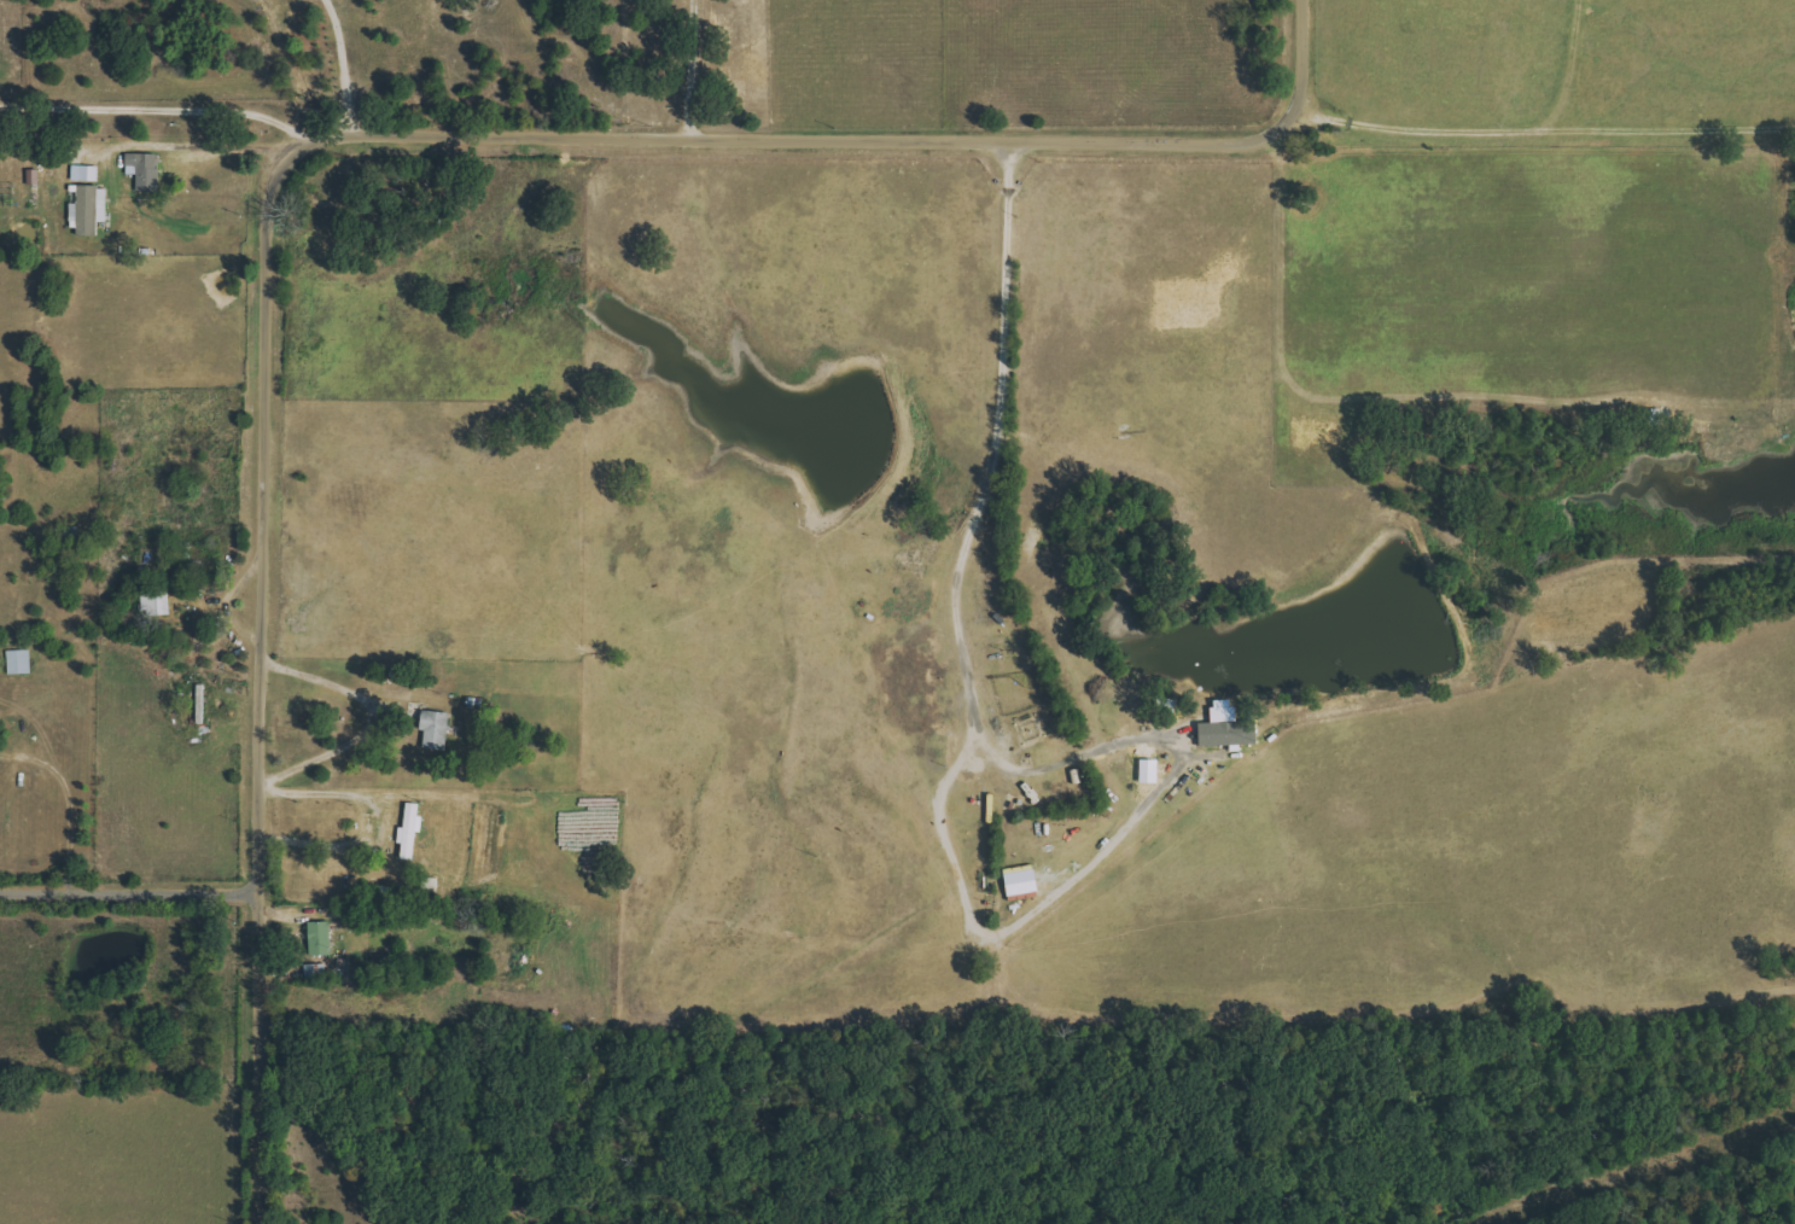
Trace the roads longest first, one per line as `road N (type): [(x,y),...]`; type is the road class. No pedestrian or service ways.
road 1 (residential): [(257,1223),(262,215),(274,175),(296,146),(1293,120),(1290,0)]
road 2 (residential): [(258,882),(0,884)]

